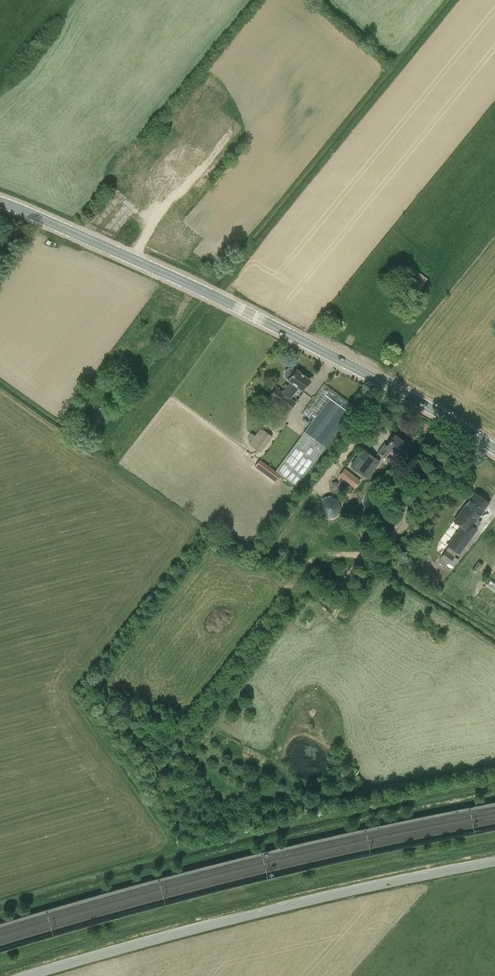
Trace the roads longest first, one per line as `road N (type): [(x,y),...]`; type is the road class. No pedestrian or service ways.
road 1 (motorway): [(0,472),(168,258),(325,0)]
road 2 (tertiary): [(494,452),(256,316),(0,202)]
road 3 (motorway): [(293,0),(142,246),(0,429)]
road 4 (unclassified): [(29,975),(199,928),(494,860)]

